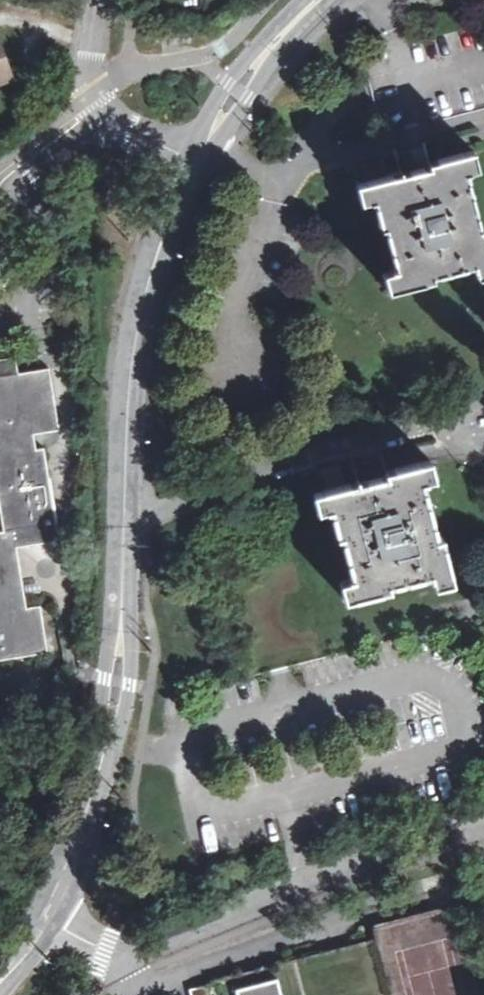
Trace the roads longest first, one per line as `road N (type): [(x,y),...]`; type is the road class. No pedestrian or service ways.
road 1 (tertiary): [(45,920),(106,753),(138,328),(151,268),(209,138)]
road 2 (residential): [(130,950),(483,821)]
road 3 (unclassified): [(97,0),(93,45),(111,110),(159,134),(209,138)]
road 4 (tertiary): [(209,138),(269,51),(317,0)]

